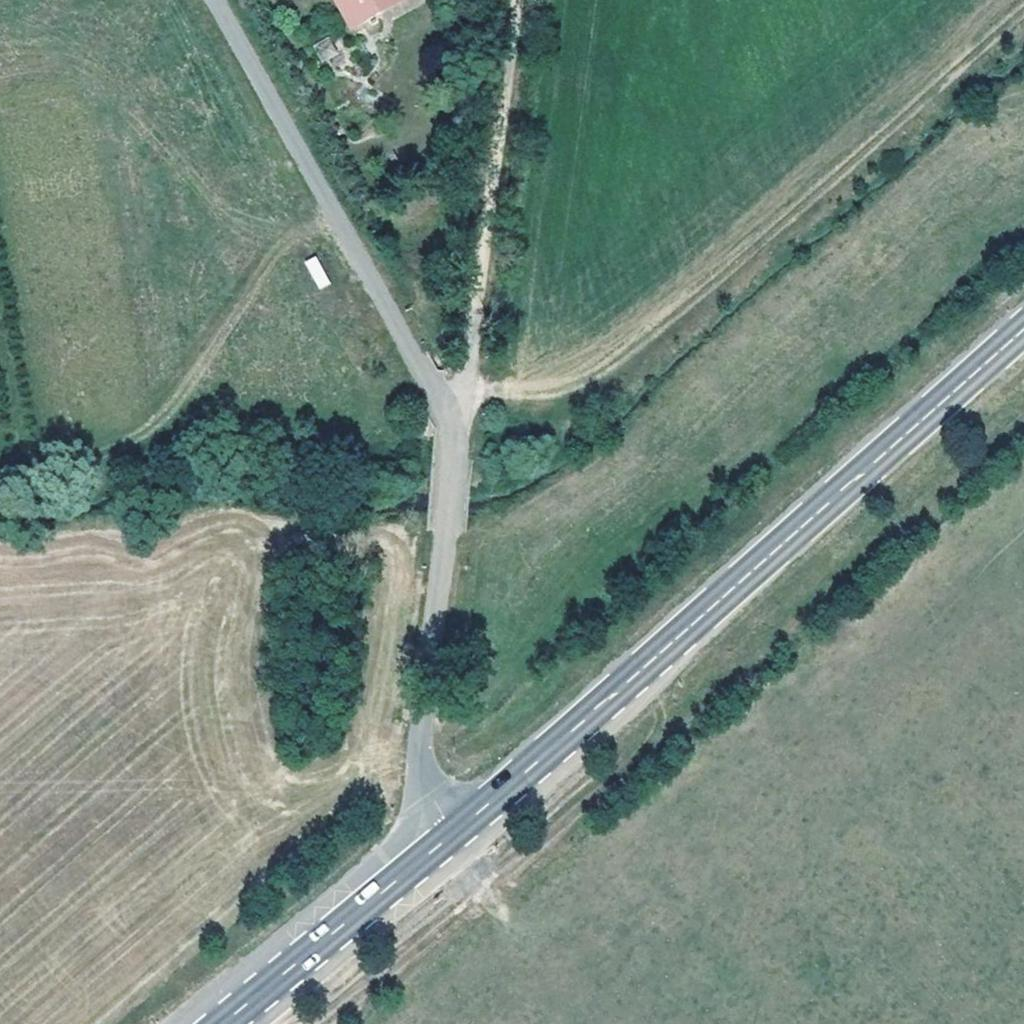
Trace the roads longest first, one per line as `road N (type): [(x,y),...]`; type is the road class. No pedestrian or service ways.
road 1 (track): [(1023,417),(491,890),(447,838)]
road 2 (primary): [(1023,329),(447,838)]
road 3 (tertiary): [(212,0),(453,442)]
road 4 (unclassified): [(453,442),(514,0)]
road 5 (tertiary): [(446,541),(420,747),(447,838)]
road 6 (primary): [(447,838),(220,1023)]

